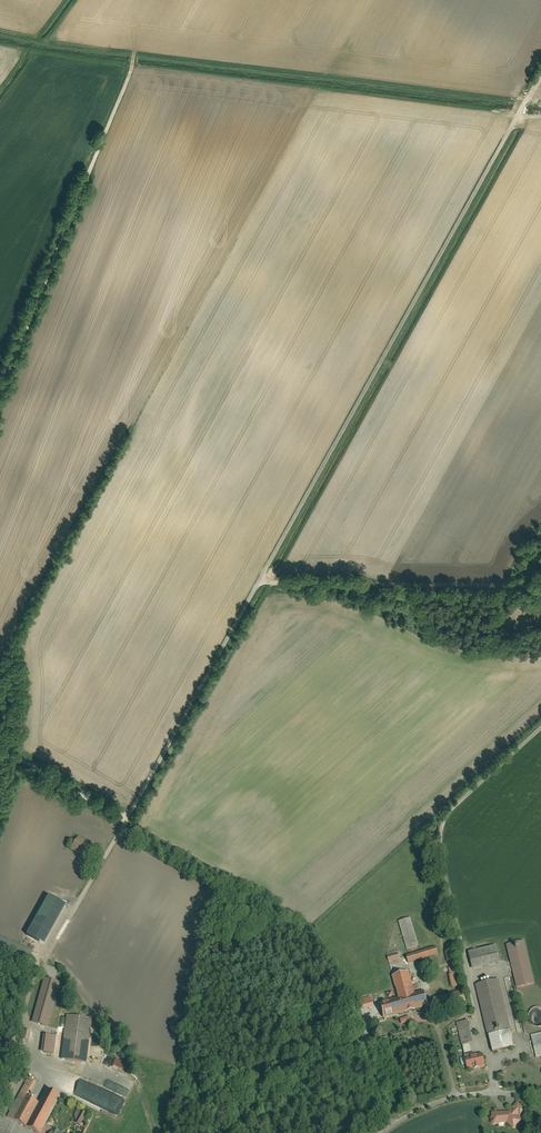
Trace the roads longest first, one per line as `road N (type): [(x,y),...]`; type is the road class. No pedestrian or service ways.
road 1 (track): [(540,76),(260,581)]
road 2 (track): [(260,581),(41,965)]
road 3 (track): [(540,726),(457,803),(440,836),(494,1093)]
road 4 (track): [(0,397),(134,52)]
road 5 (track): [(260,581),(540,583)]
road 6 (unclassified): [(382,1132),(455,1096),(540,1097)]
road 7 (unclassified): [(125,819),(0,751)]

